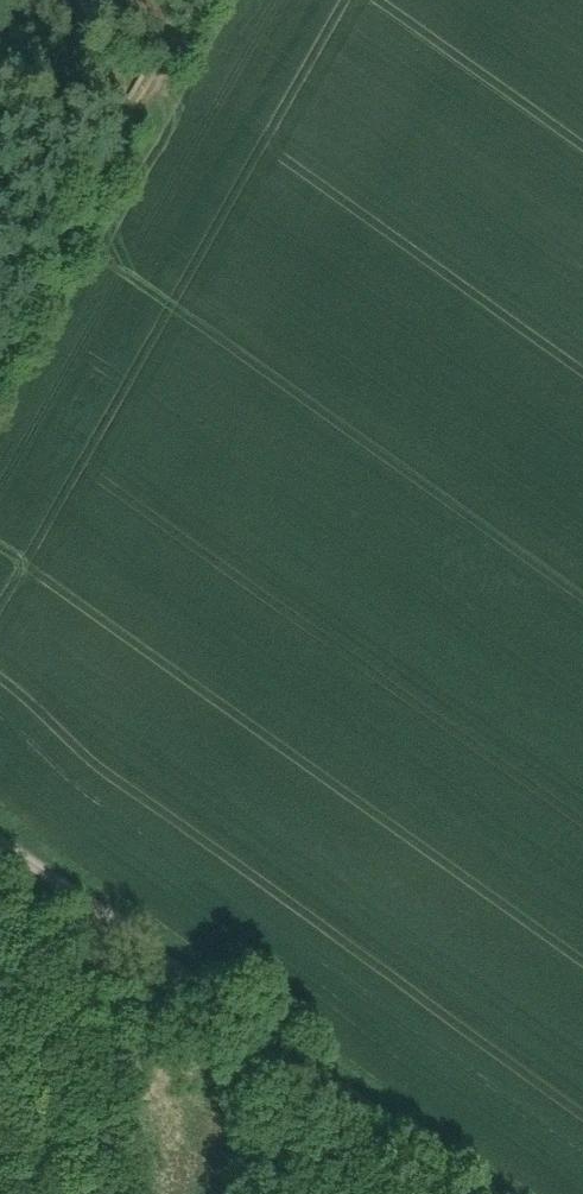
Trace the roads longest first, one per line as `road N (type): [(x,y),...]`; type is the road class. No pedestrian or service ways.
road 1 (track): [(205,0),(0,363)]

